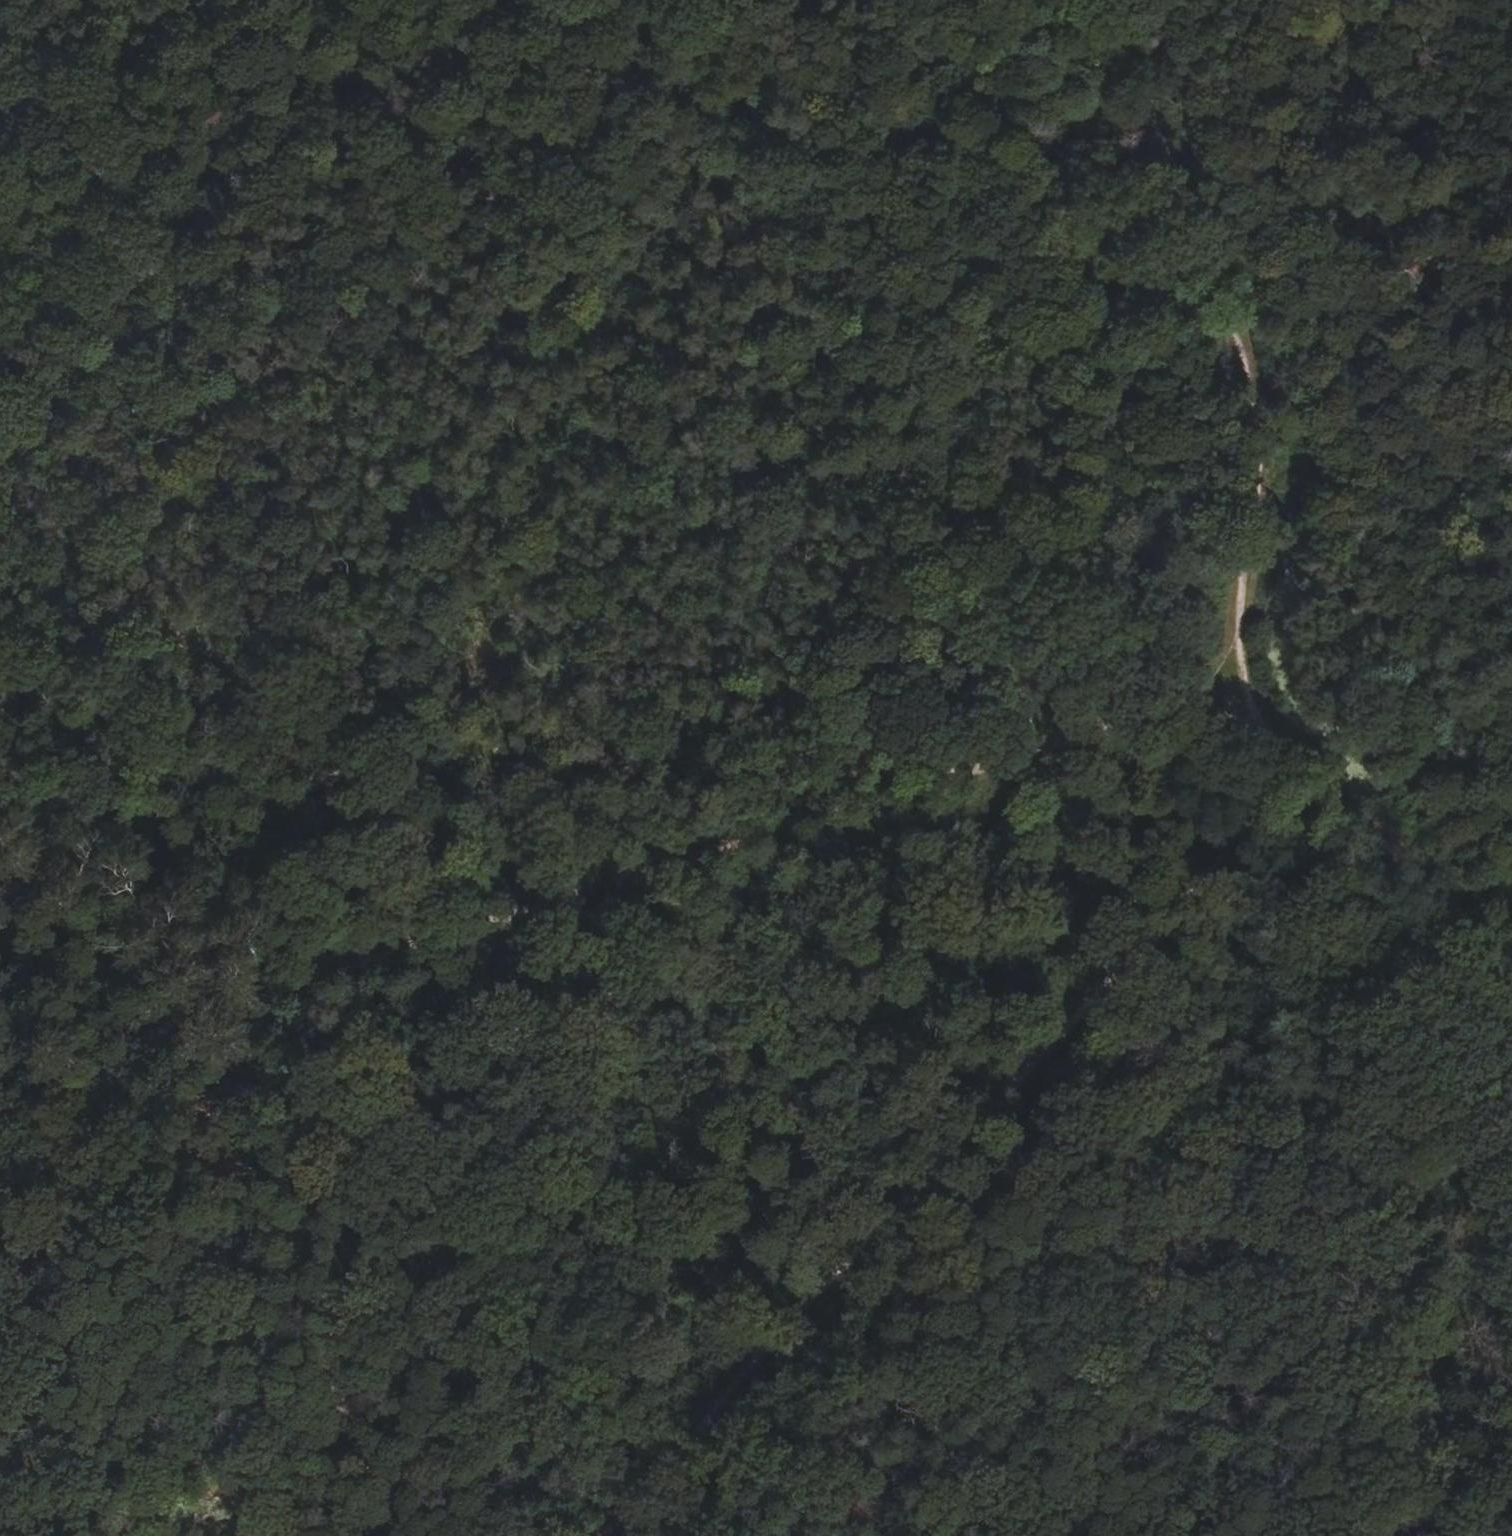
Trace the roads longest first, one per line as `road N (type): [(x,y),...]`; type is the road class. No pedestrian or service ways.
road 1 (track): [(1243,721),(1074,727),(650,869),(567,924),(436,970),(99,1055),(0,1100)]
road 2 (track): [(1243,721),(1241,424),(1206,248),(1112,0)]
road 3 (track): [(1511,1053),(1471,949),(1411,865),(1284,771)]
road 4 (track): [(1240,570),(1511,556)]

